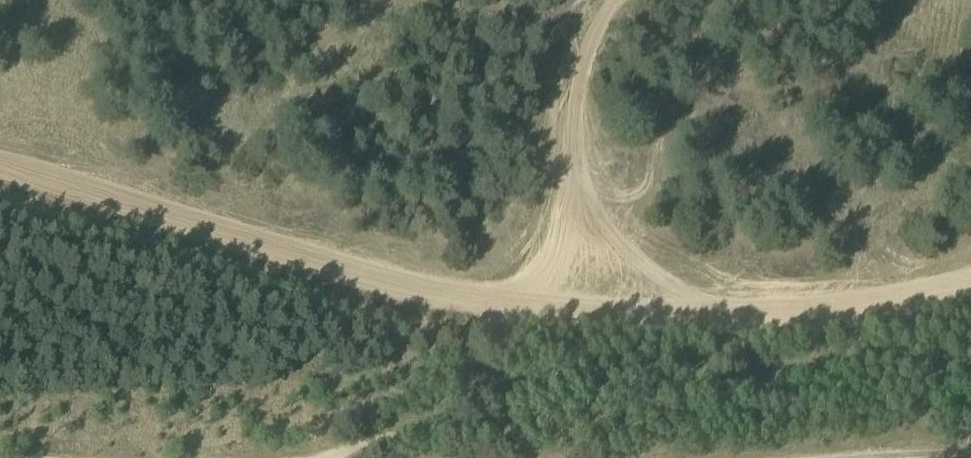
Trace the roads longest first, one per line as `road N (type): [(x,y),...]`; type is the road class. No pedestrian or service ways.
road 1 (track): [(463,302),(566,276),(716,308),(970,270)]
road 2 (track): [(0,166),(463,302)]
road 3 (track): [(566,276),(587,200),(577,118),(593,23),(613,0)]
road 4 (track): [(835,457),(970,449)]

